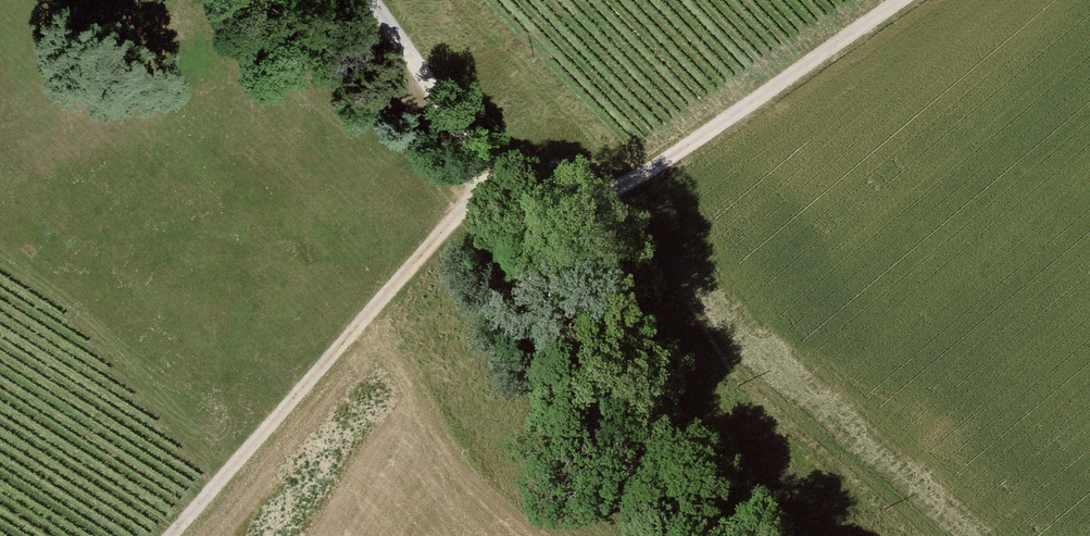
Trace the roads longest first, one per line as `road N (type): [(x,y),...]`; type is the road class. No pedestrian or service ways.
road 1 (track): [(490,174),(172,535)]
road 2 (track): [(908,0),(672,157),(583,203),(490,174)]
road 3 (track): [(682,535),(621,489),(490,174)]
road 4 (track): [(490,174),(367,0)]

